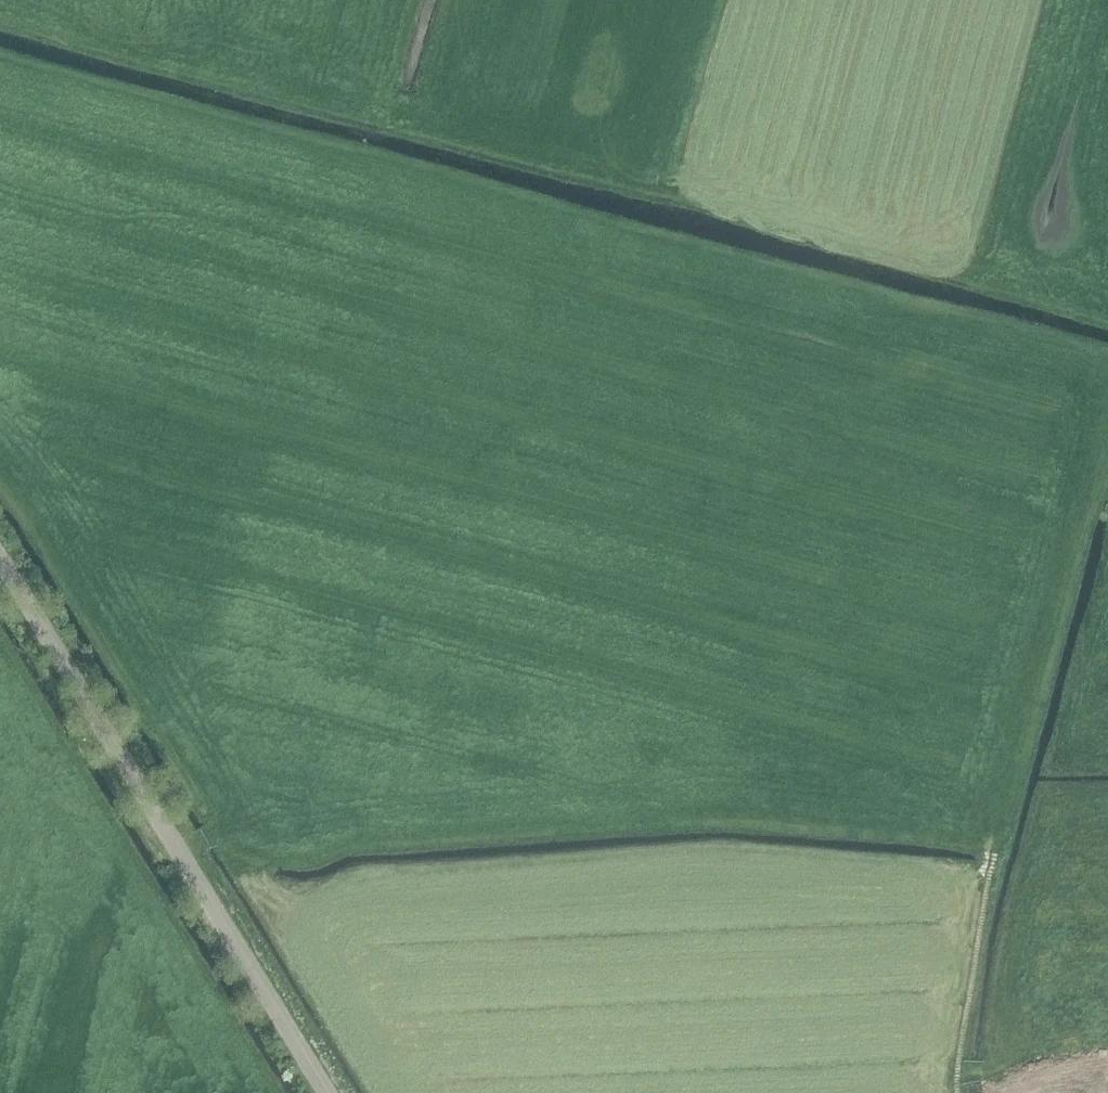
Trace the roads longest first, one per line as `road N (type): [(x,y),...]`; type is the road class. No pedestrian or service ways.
road 1 (unclassified): [(326,1092),(0,561)]

